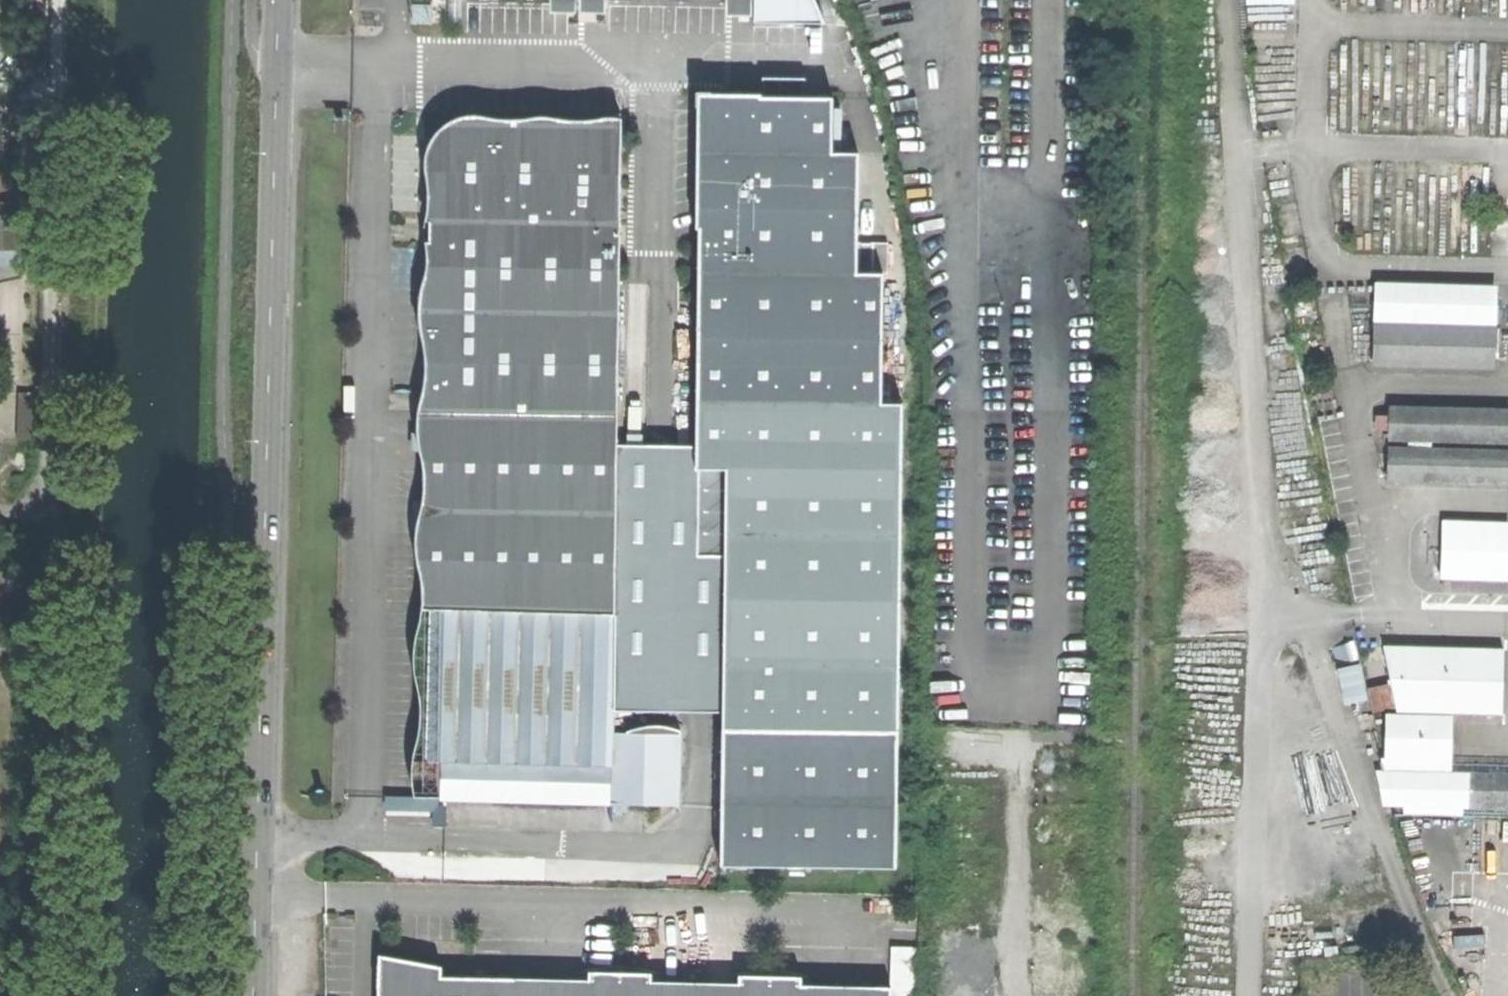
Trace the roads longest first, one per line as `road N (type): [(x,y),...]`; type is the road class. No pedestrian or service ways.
road 1 (secondary): [(271,995),(279,27)]
road 2 (track): [(49,485),(41,995)]

